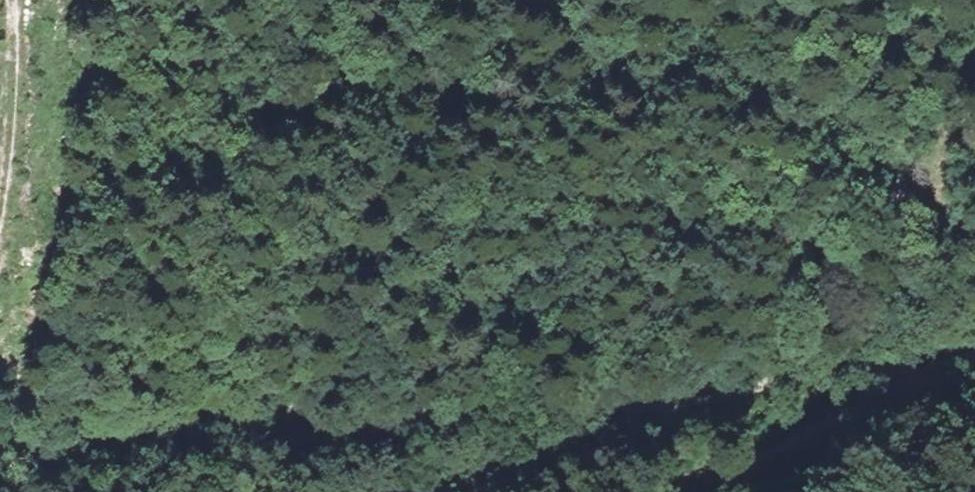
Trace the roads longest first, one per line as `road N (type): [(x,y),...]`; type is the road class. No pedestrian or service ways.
road 1 (track): [(19,0),(0,230)]

